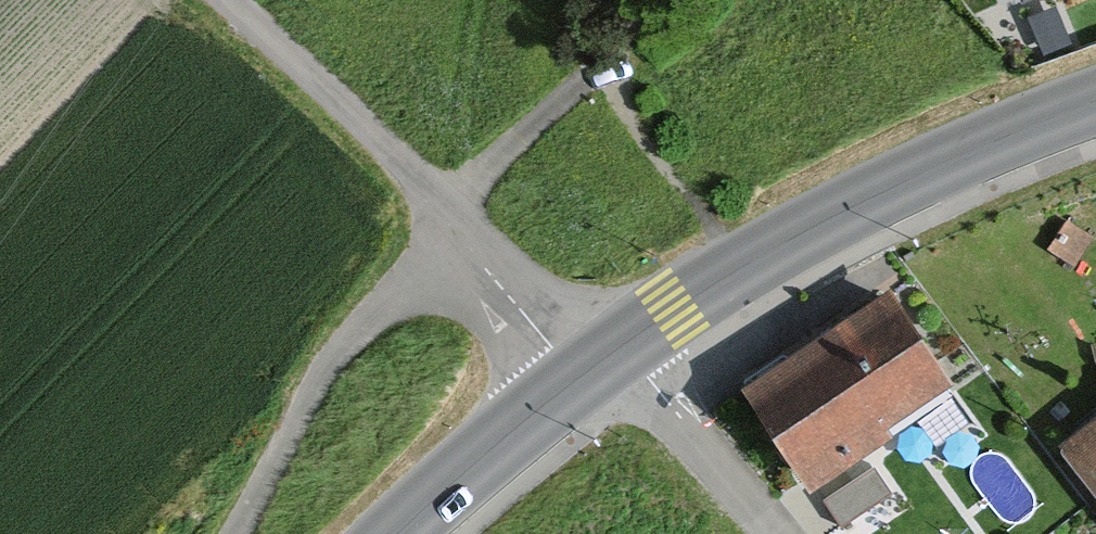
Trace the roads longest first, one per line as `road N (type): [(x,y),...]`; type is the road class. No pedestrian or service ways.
road 1 (primary): [(603,350),(667,304),(955,148),(1095,97)]
road 2 (track): [(234,0),(603,350)]
road 3 (track): [(486,240),(338,343),(241,533)]
road 4 (primary): [(403,533),(603,350)]
road 5 (residential): [(603,350),(769,533)]

